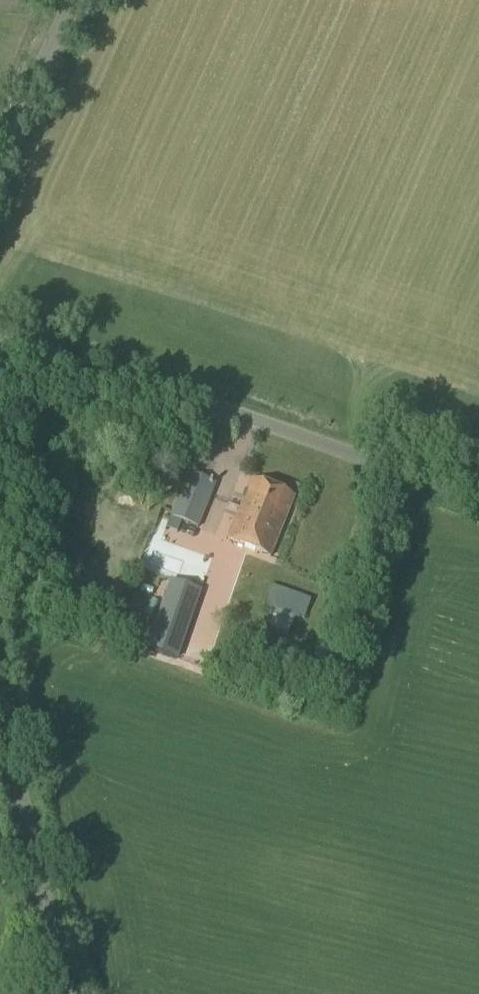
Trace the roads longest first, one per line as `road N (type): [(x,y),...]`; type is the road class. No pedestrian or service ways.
road 1 (unclassified): [(0,341),(478,499)]
road 2 (unclassified): [(68,993),(0,704)]
road 3 (unclassified): [(0,163),(73,0)]

